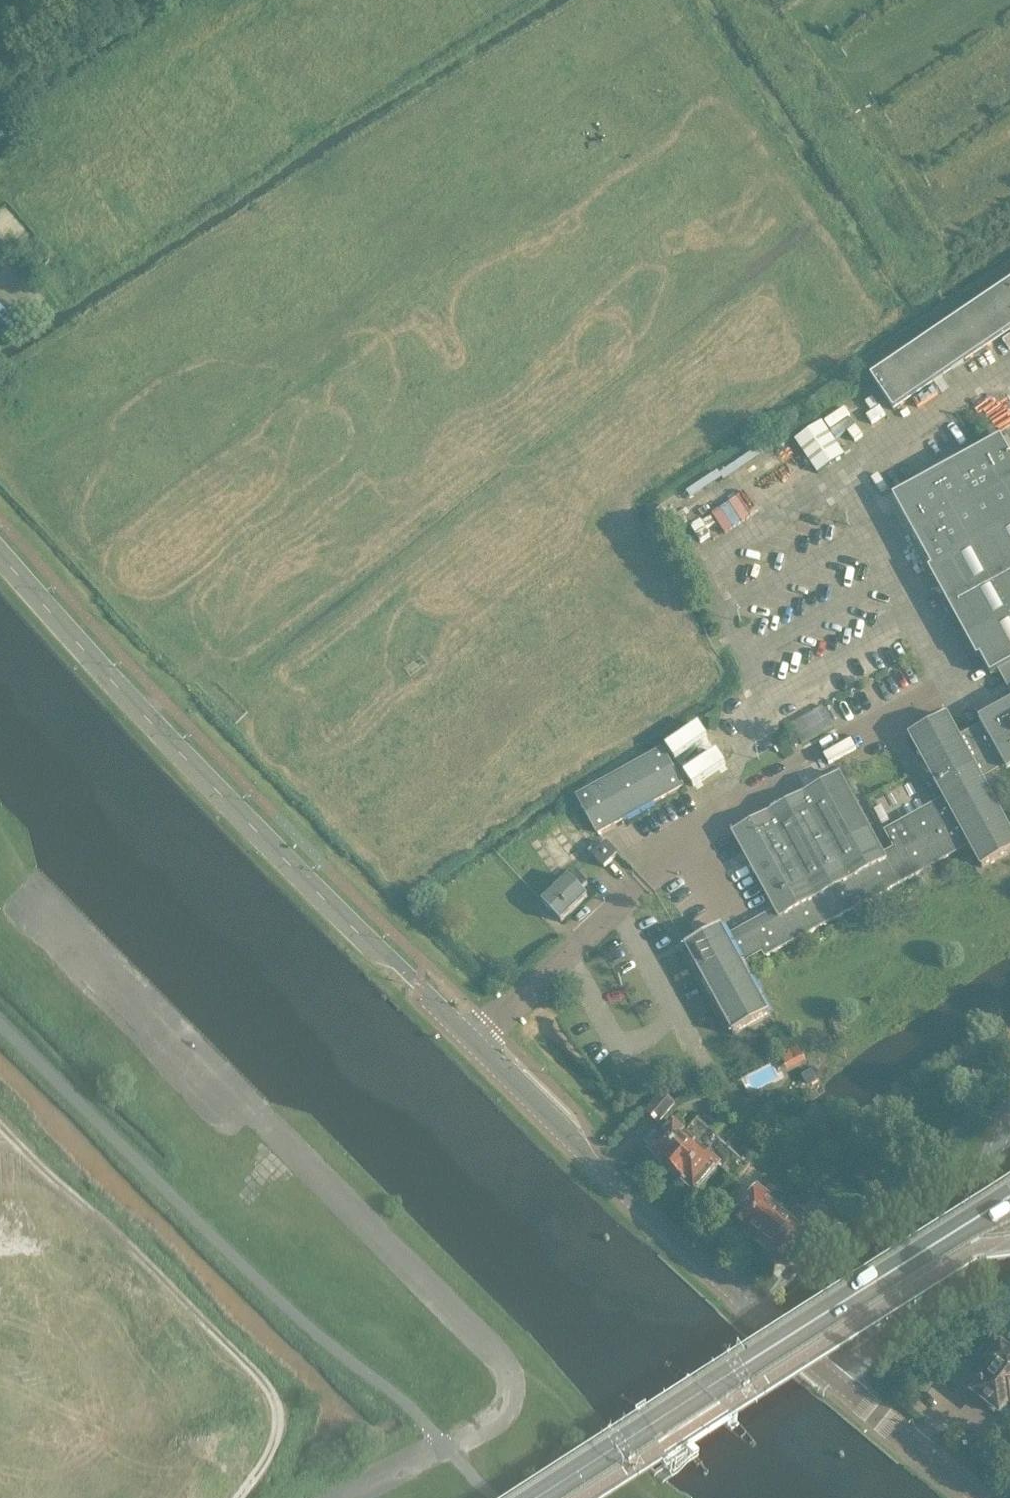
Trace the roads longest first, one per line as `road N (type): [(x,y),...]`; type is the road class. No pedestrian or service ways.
road 1 (tertiary): [(835,1376),(711,1272),(420,992),(139,709),(0,554)]
road 2 (secondary): [(1008,1205),(544,1497)]
road 3 (tertiary): [(835,1376),(941,1302),(1009,1120)]
road 4 (tertiary): [(975,1497),(835,1376)]

